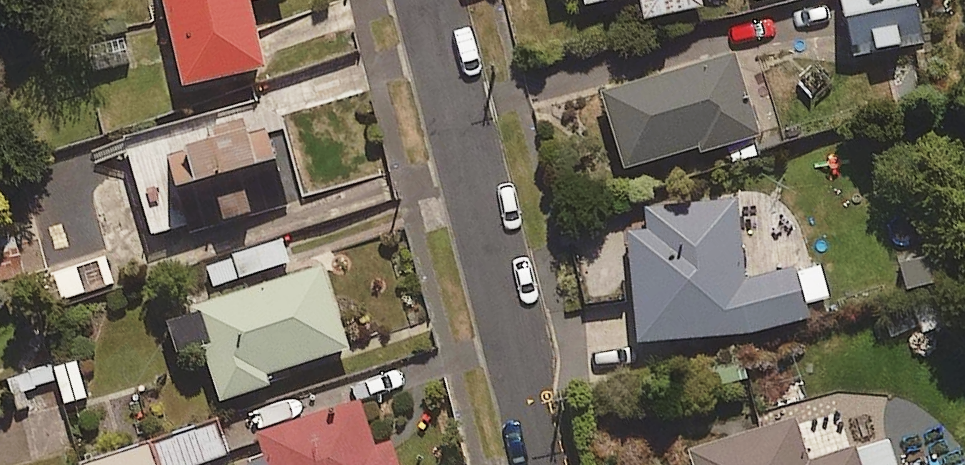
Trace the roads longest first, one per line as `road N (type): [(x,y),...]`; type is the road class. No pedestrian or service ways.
road 1 (residential): [(431,0),(546,464)]

